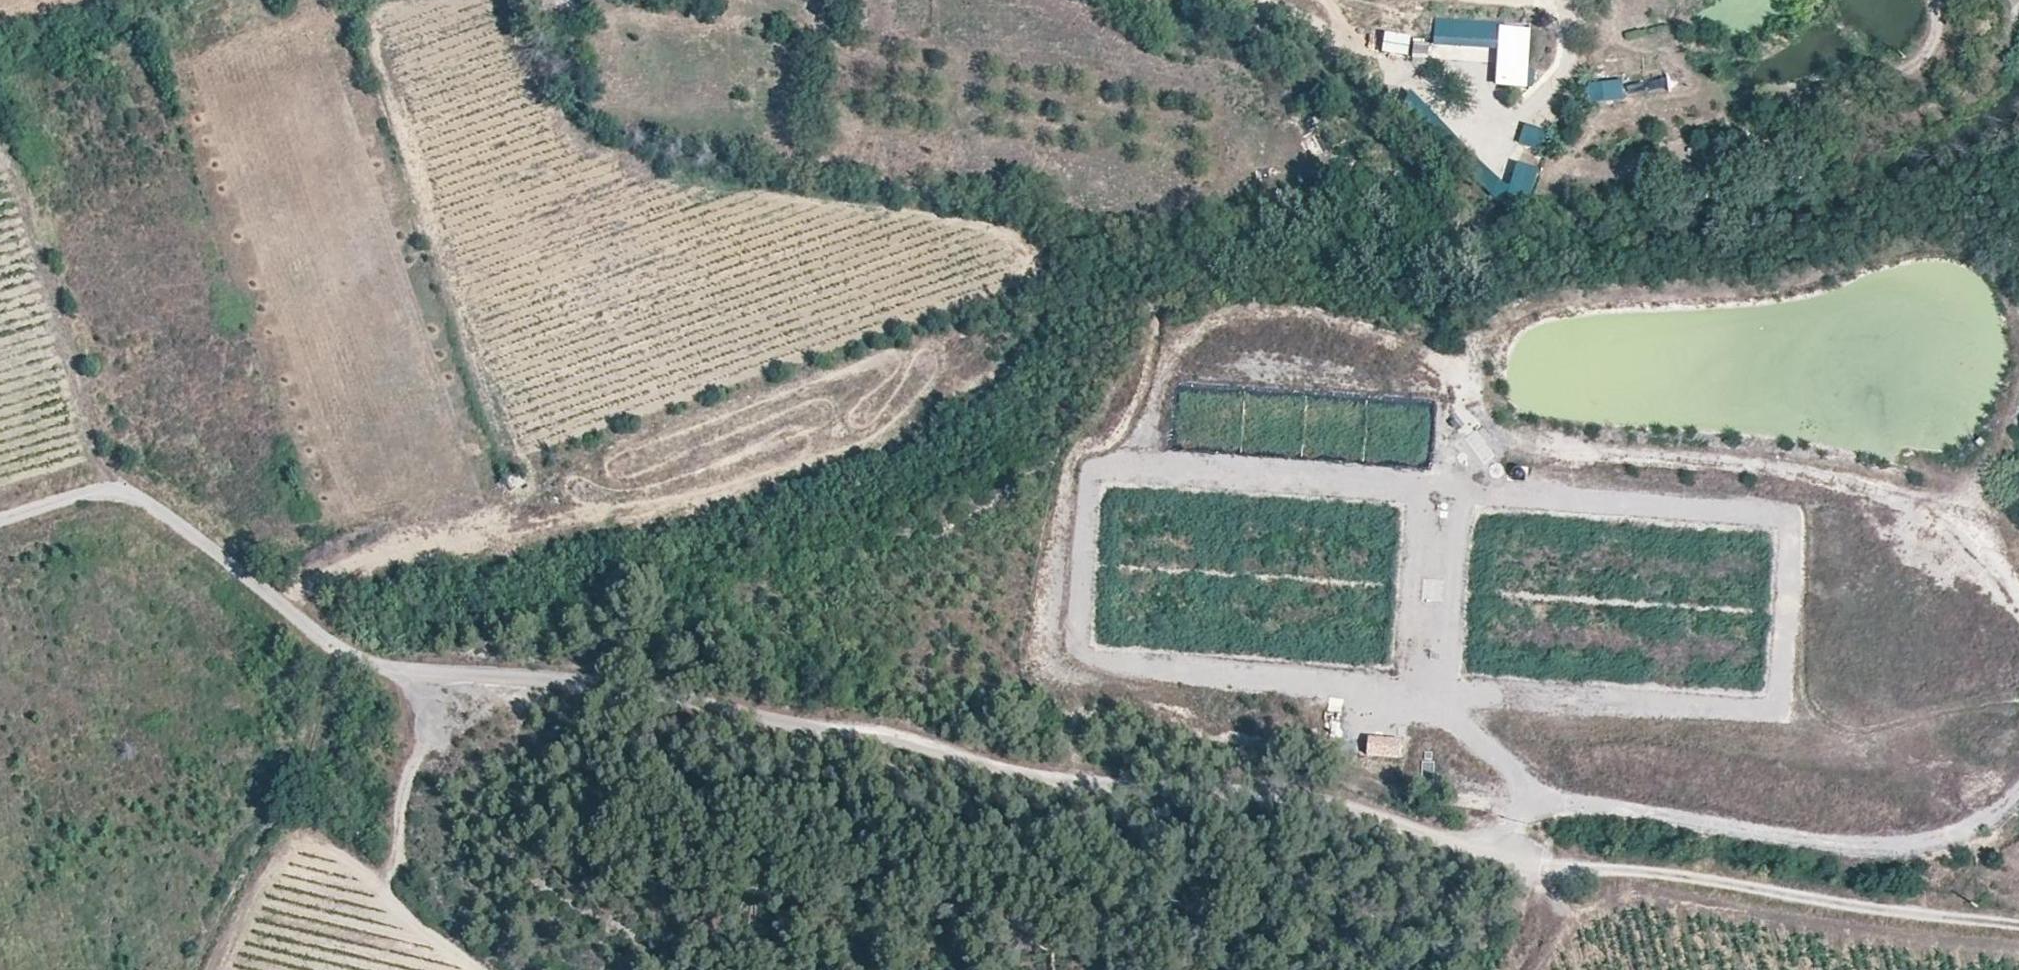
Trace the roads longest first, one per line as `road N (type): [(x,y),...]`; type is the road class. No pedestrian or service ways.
road 1 (unclassified): [(0,519),(102,490),(125,496),(321,646),(380,670),(693,697),(823,733),(891,736),(984,767),(1125,793),(1248,795),(1363,812),(1463,853)]
road 2 (unclassified): [(1463,853),(1521,828),(1538,809),(1911,855),(2018,791)]
road 3 (track): [(1567,877),(1681,878),(2018,927)]

